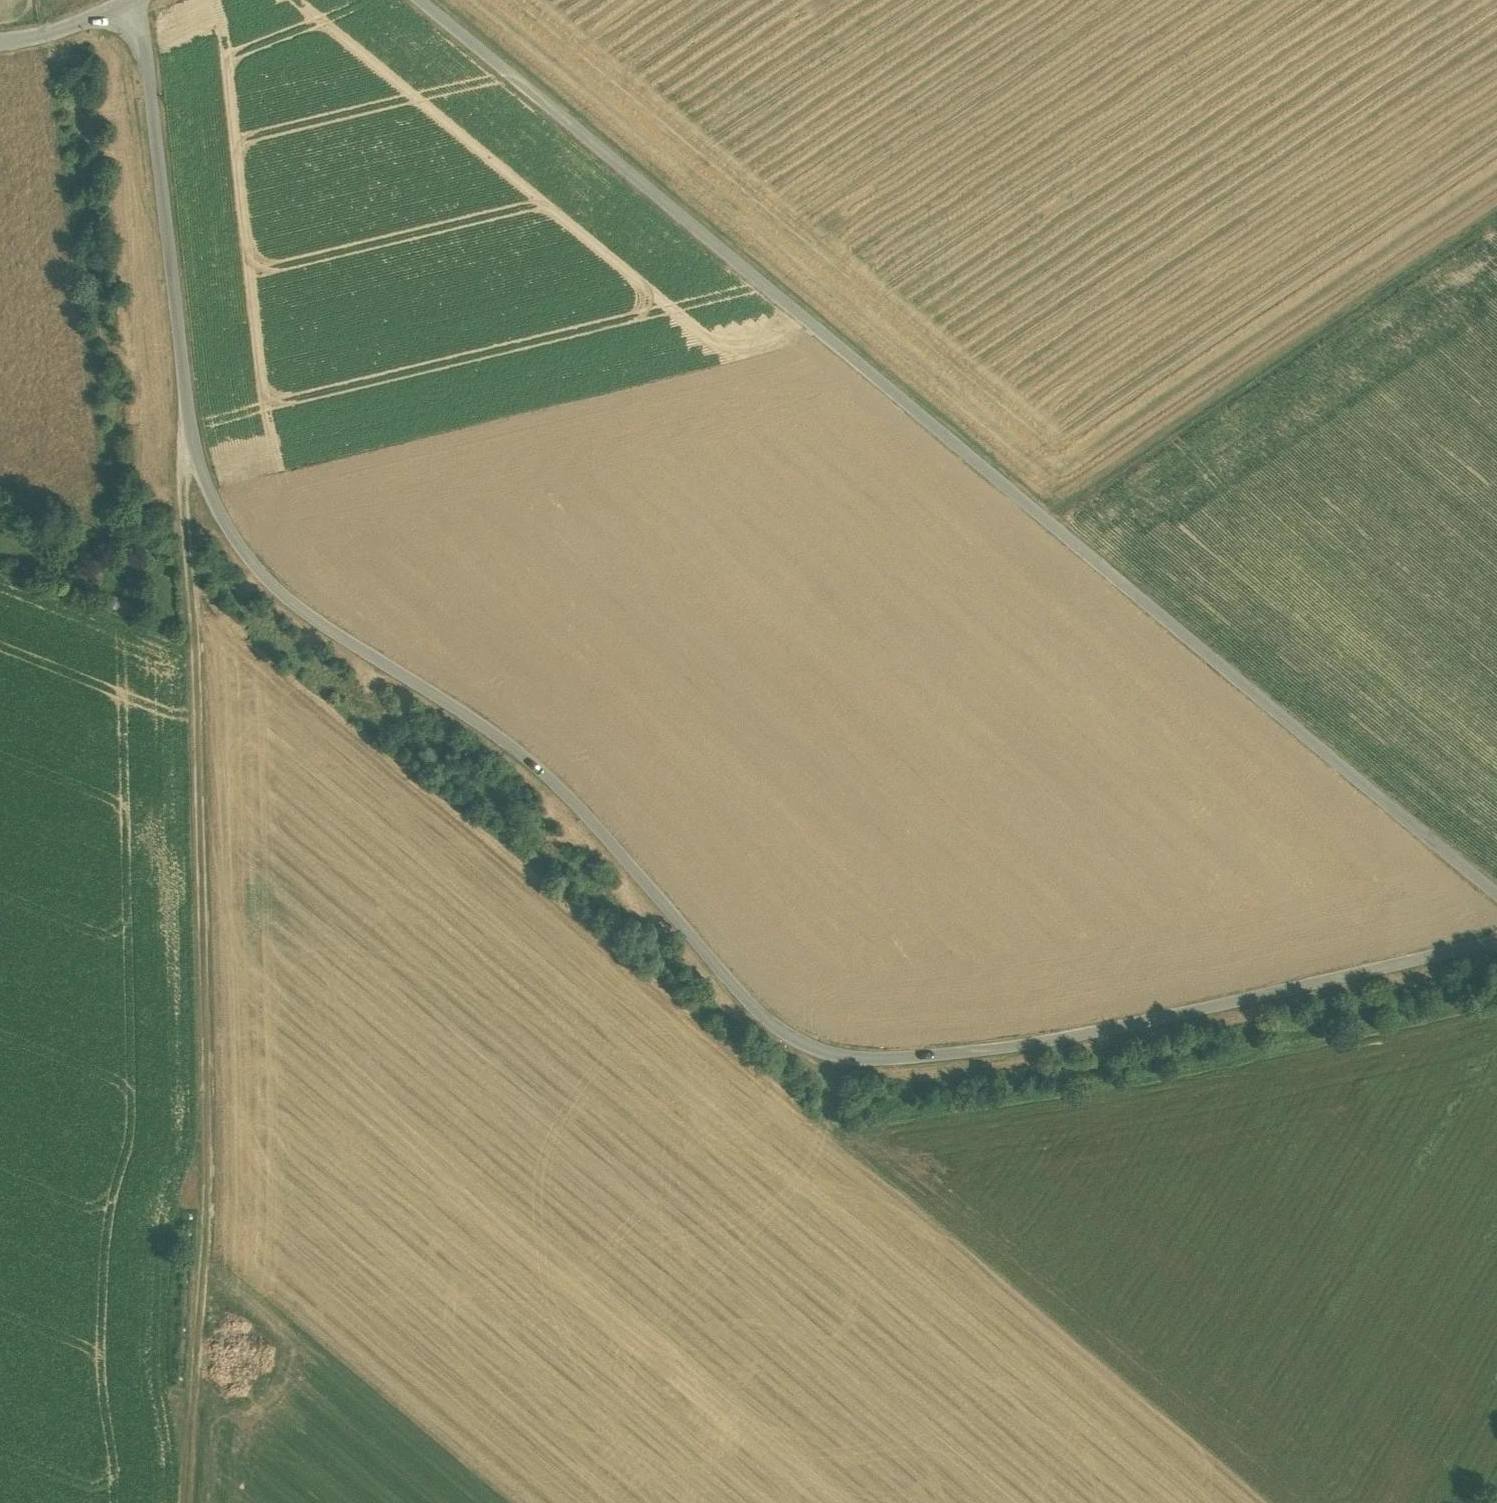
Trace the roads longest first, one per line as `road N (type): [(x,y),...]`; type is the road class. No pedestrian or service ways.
road 1 (tertiary): [(121,7),(145,47),(194,447),(223,514),(254,562),(302,608),(545,774),(763,1016),(791,1035),(822,1051),(875,1061),(943,1056),(1085,1036),(1496,941)]
road 2 (tertiary): [(1496,896),(420,0)]
road 3 (track): [(194,447),(183,480),(198,621),(209,1187),(191,1502)]
road 4 (track): [(1046,521),(1496,222)]
road 5 (tertiary): [(121,7),(0,40)]

